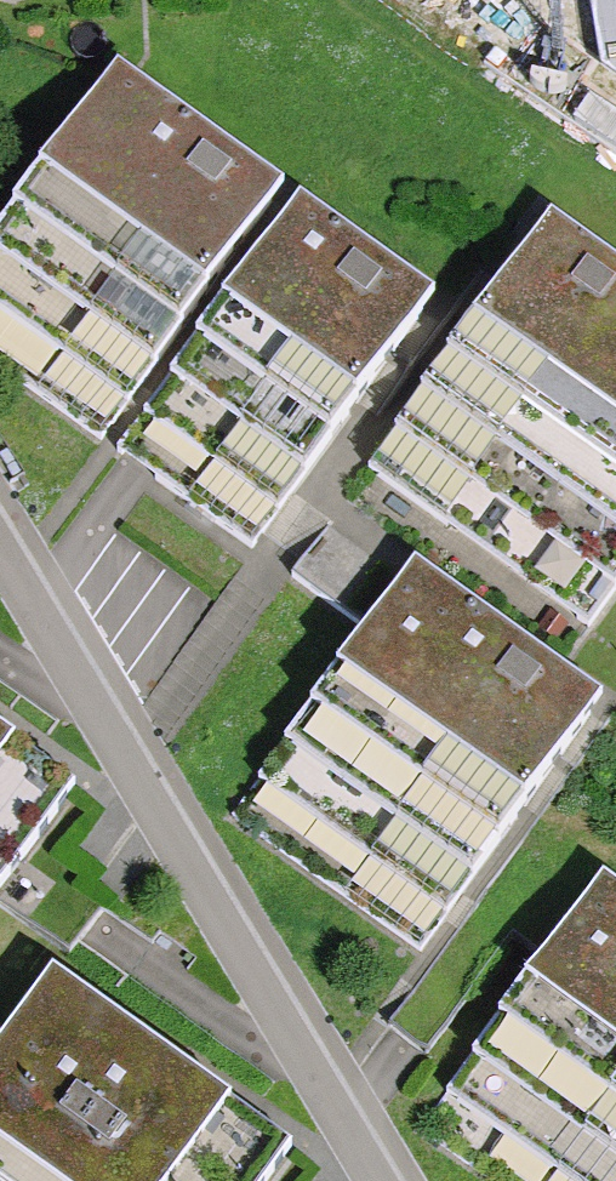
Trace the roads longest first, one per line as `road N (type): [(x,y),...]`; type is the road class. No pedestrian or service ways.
road 1 (residential): [(376,1180),(0,553)]

